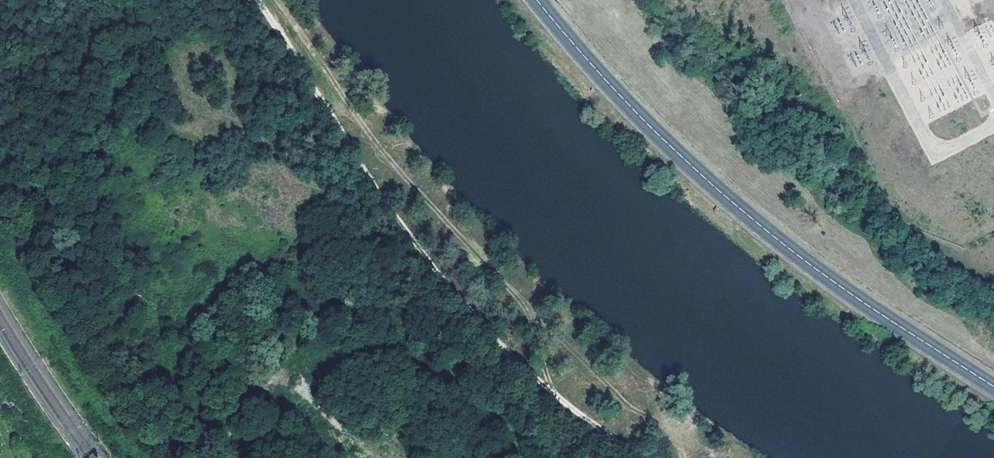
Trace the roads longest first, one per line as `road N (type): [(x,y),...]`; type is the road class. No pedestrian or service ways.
road 1 (tertiary): [(537,0),(618,94),(746,213),(993,387)]
road 2 (track): [(633,457),(489,334),(417,251),(258,0)]

